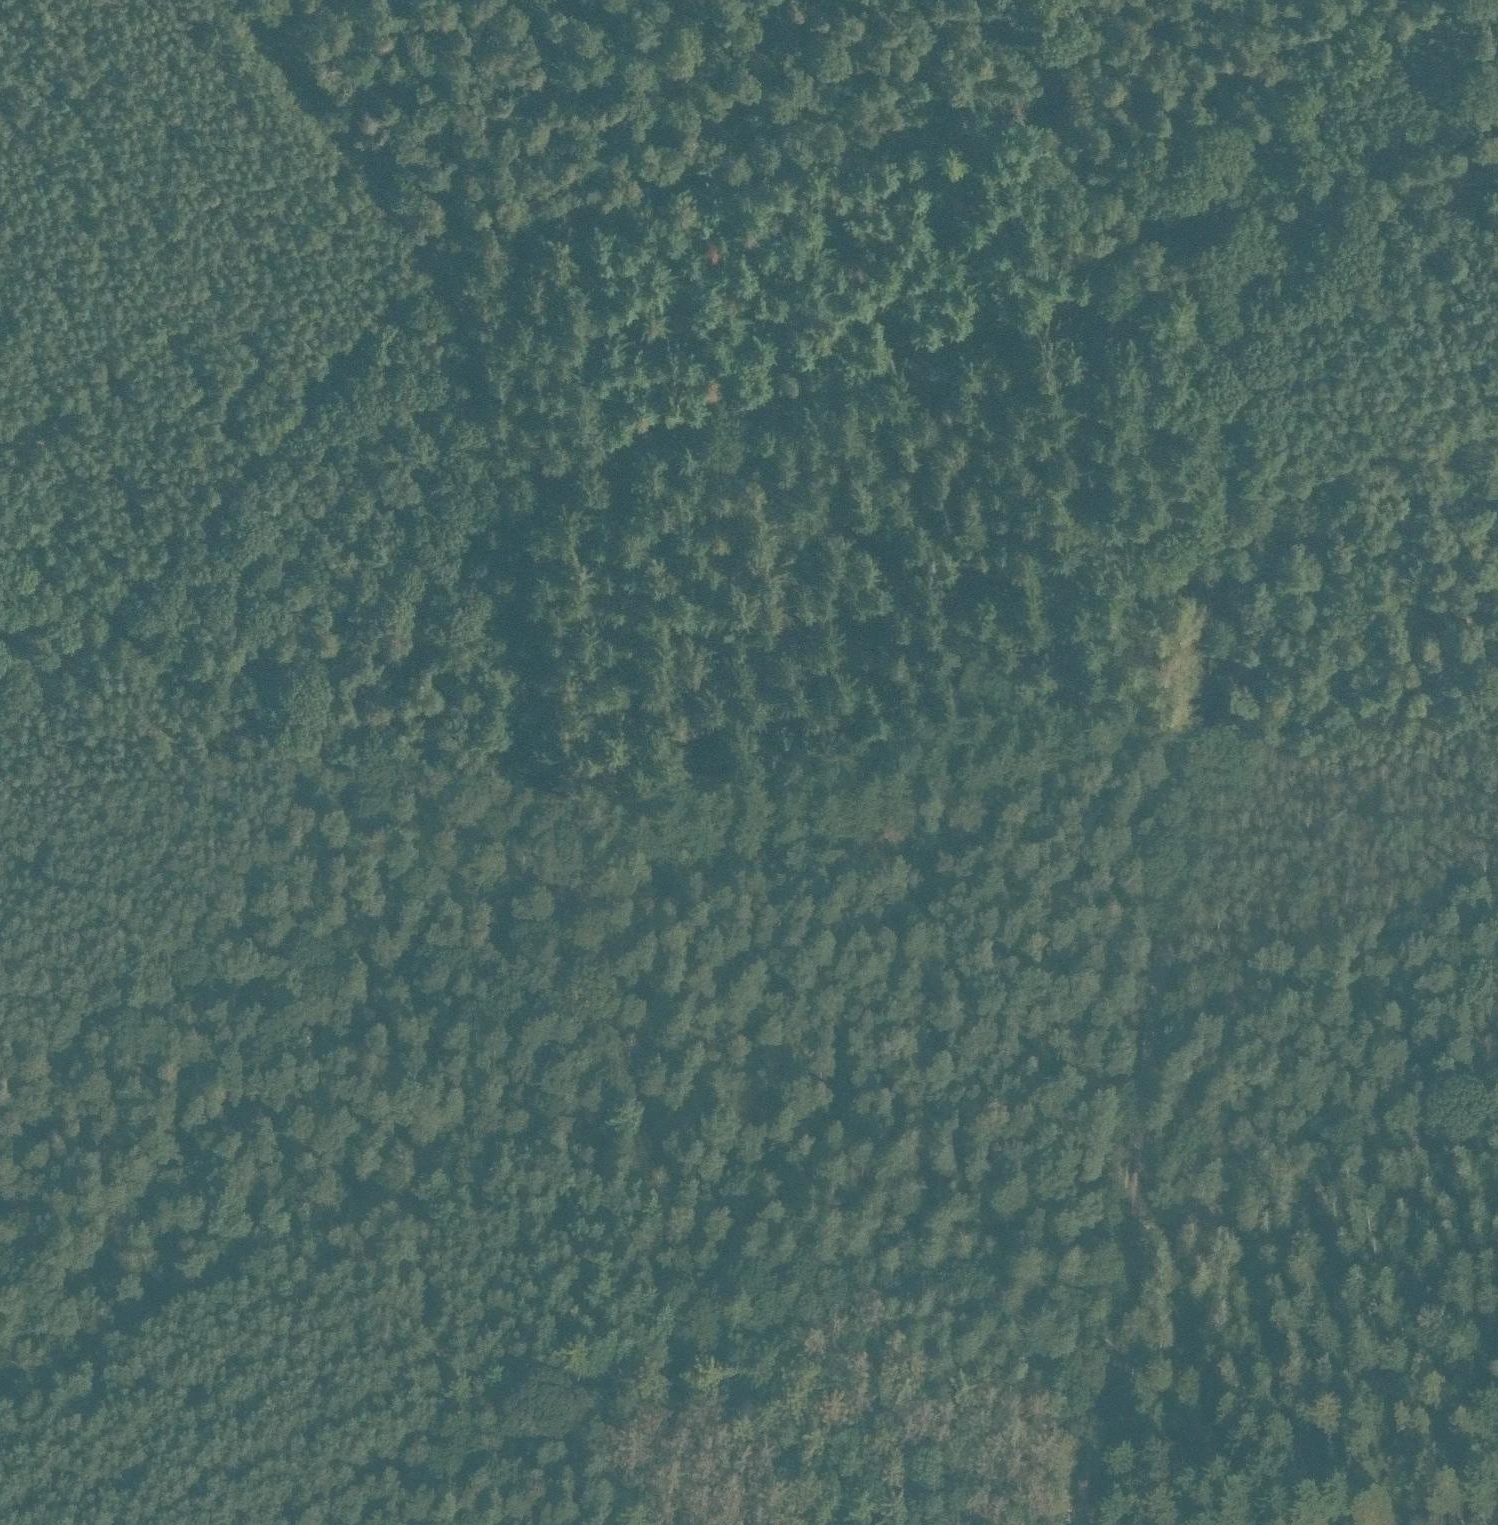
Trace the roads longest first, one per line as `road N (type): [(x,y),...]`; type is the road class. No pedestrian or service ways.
road 1 (track): [(1497,1137),(1125,1246),(443,1424),(392,1196),(0,1403)]
road 2 (track): [(1012,0),(1049,54),(1096,271),(1262,228),(1195,723)]
road 3 (track): [(1195,723),(1086,1524)]
road 4 (track): [(1185,0),(1049,54),(472,215),(436,238)]
road 5 (track): [(578,876),(444,247),(436,238)]
road 6 (track): [(436,238),(186,533),(0,685)]
road 7 (track): [(392,1198),(616,1080),(578,876)]
road 8 (track): [(436,238),(426,211),(268,0)]

